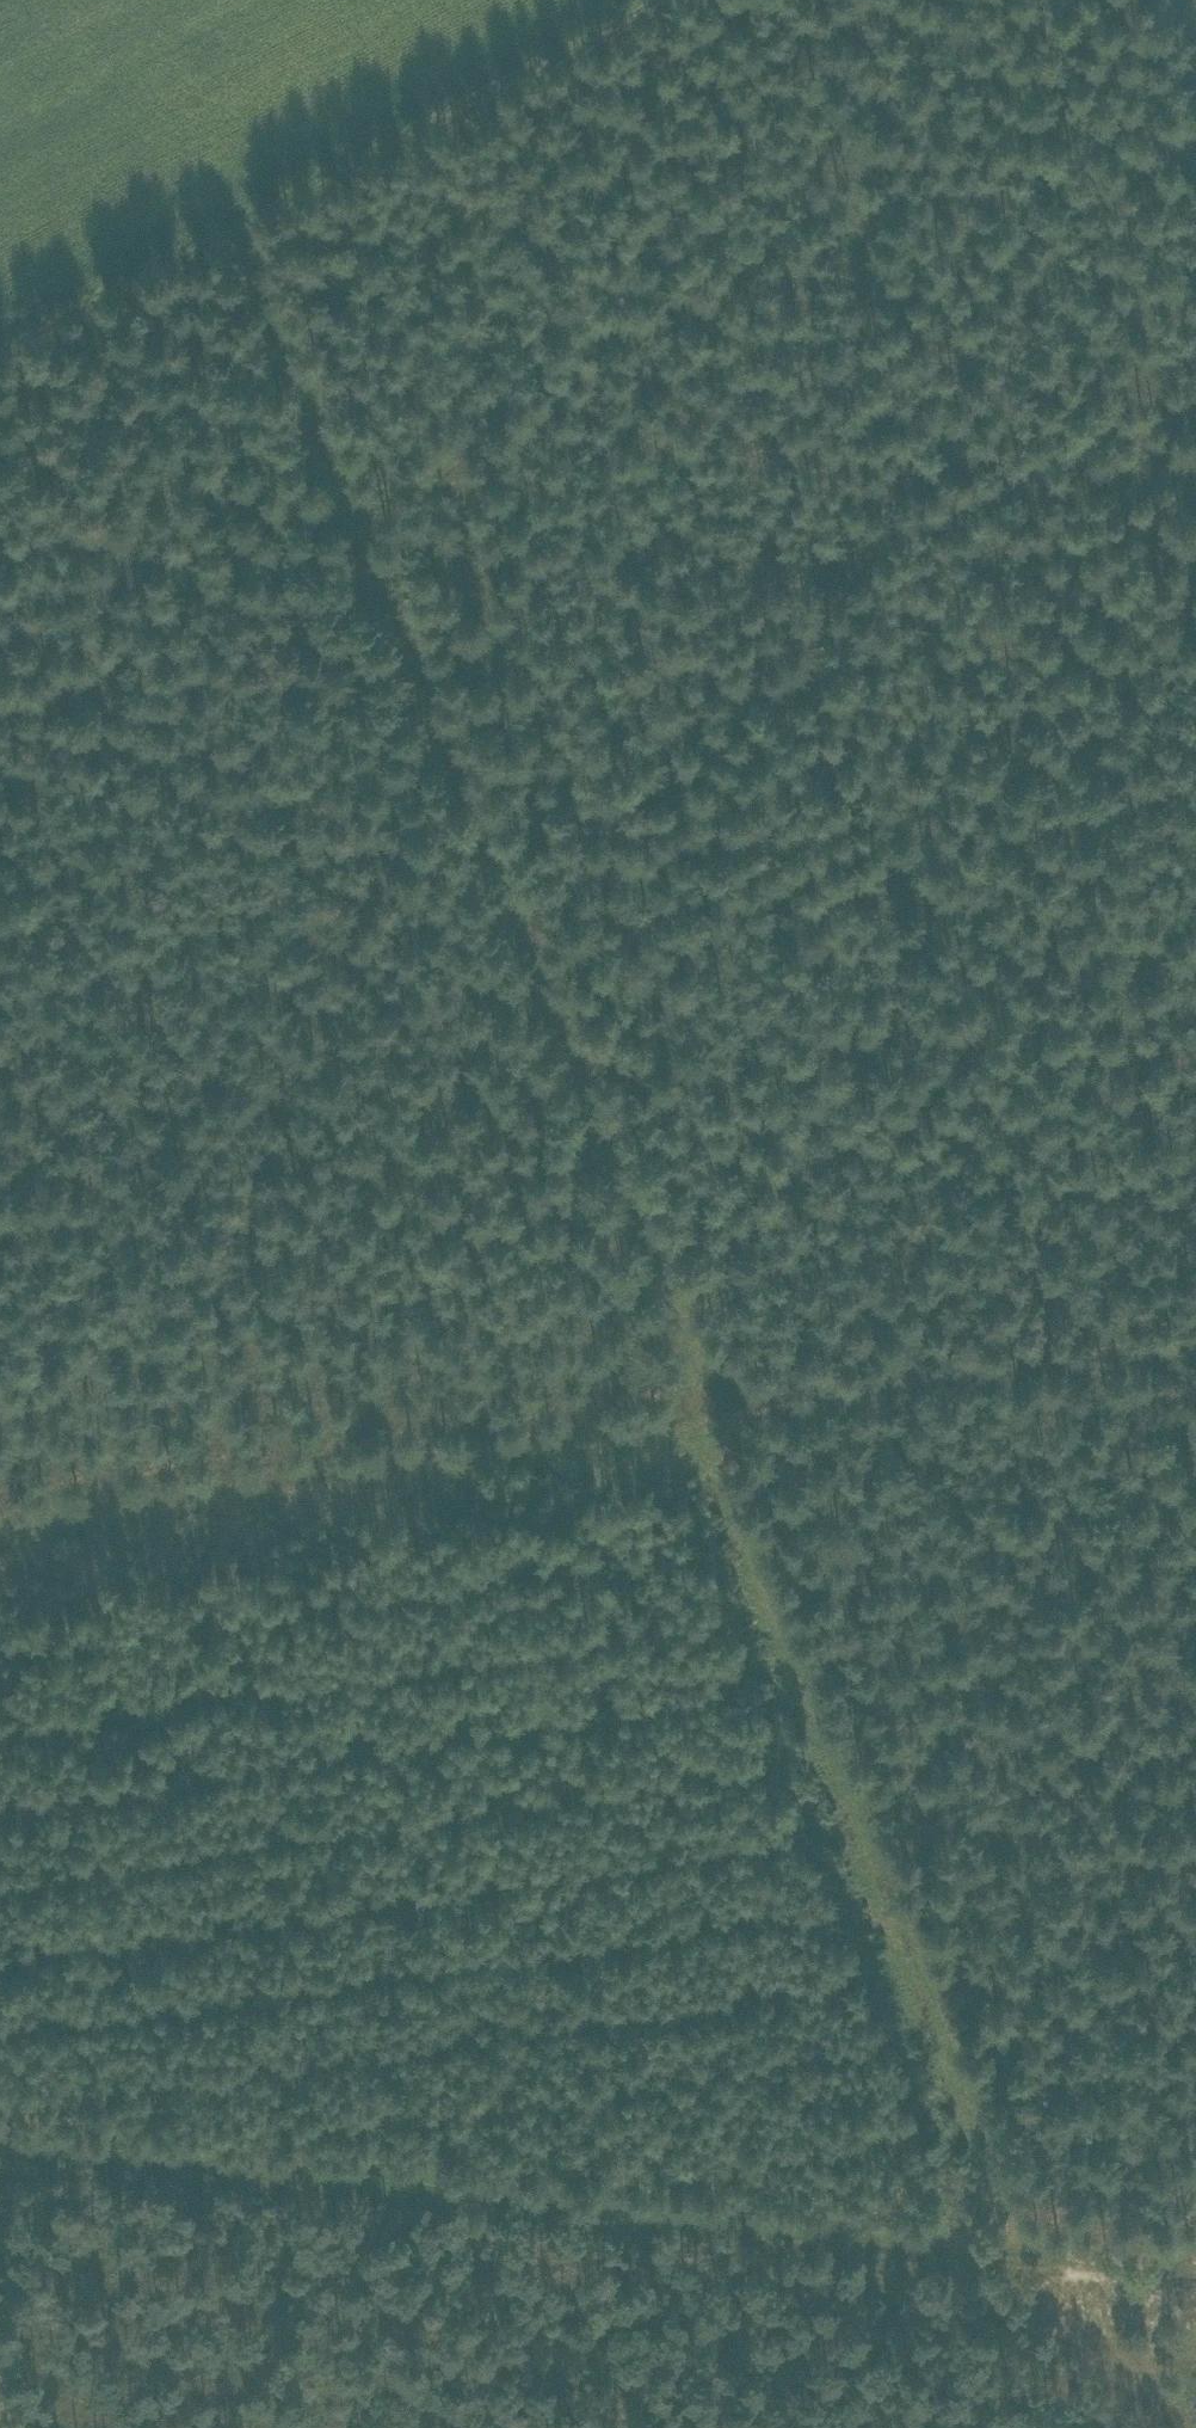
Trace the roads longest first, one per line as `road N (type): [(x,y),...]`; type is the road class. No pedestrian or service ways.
road 1 (track): [(1195,2300),(0,2180)]

